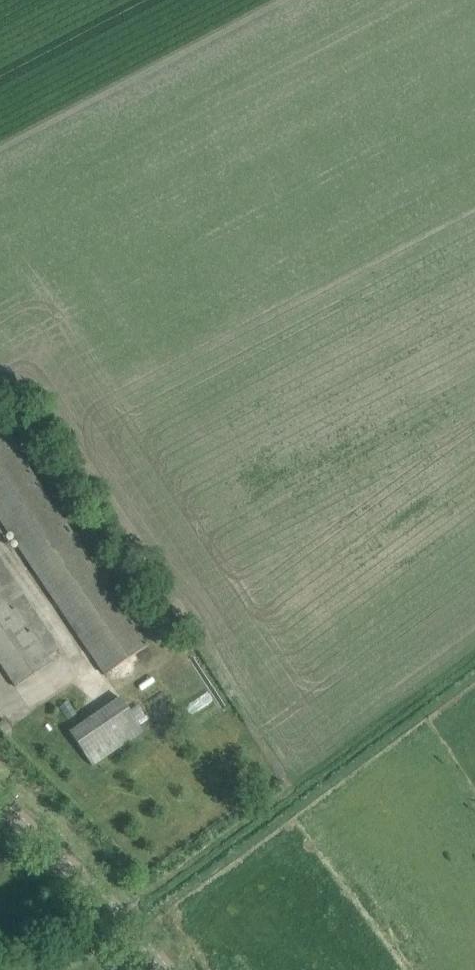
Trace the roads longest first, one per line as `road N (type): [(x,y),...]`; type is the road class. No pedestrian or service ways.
road 1 (unclassified): [(166,969),(112,906),(0,802)]

